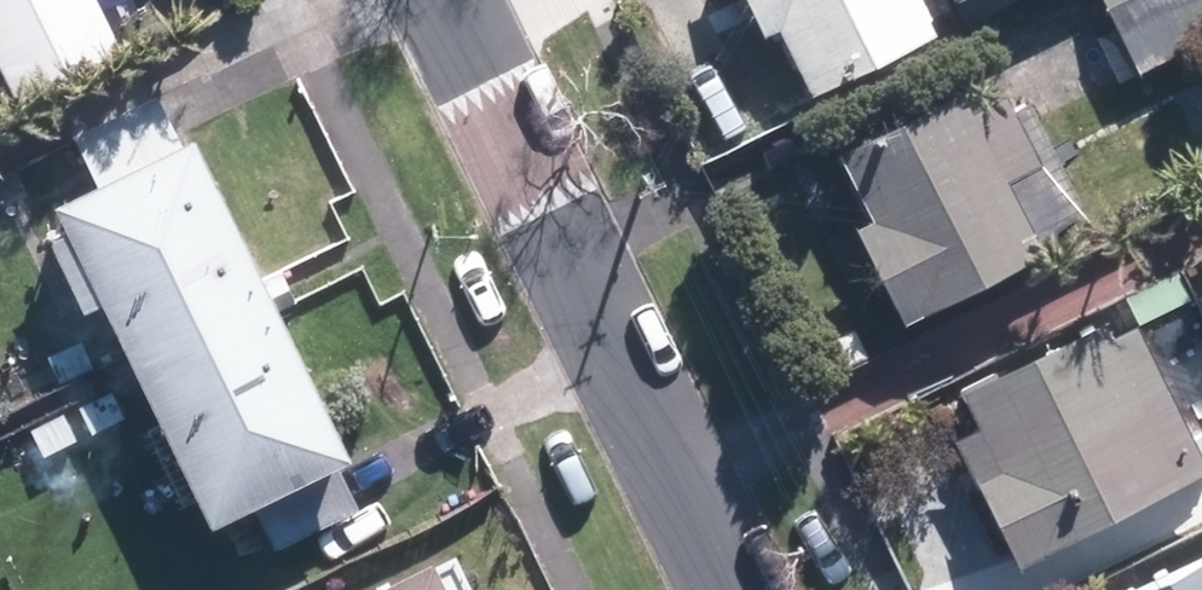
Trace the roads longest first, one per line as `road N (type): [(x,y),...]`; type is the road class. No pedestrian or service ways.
road 1 (tertiary): [(444,0),(734,589)]

